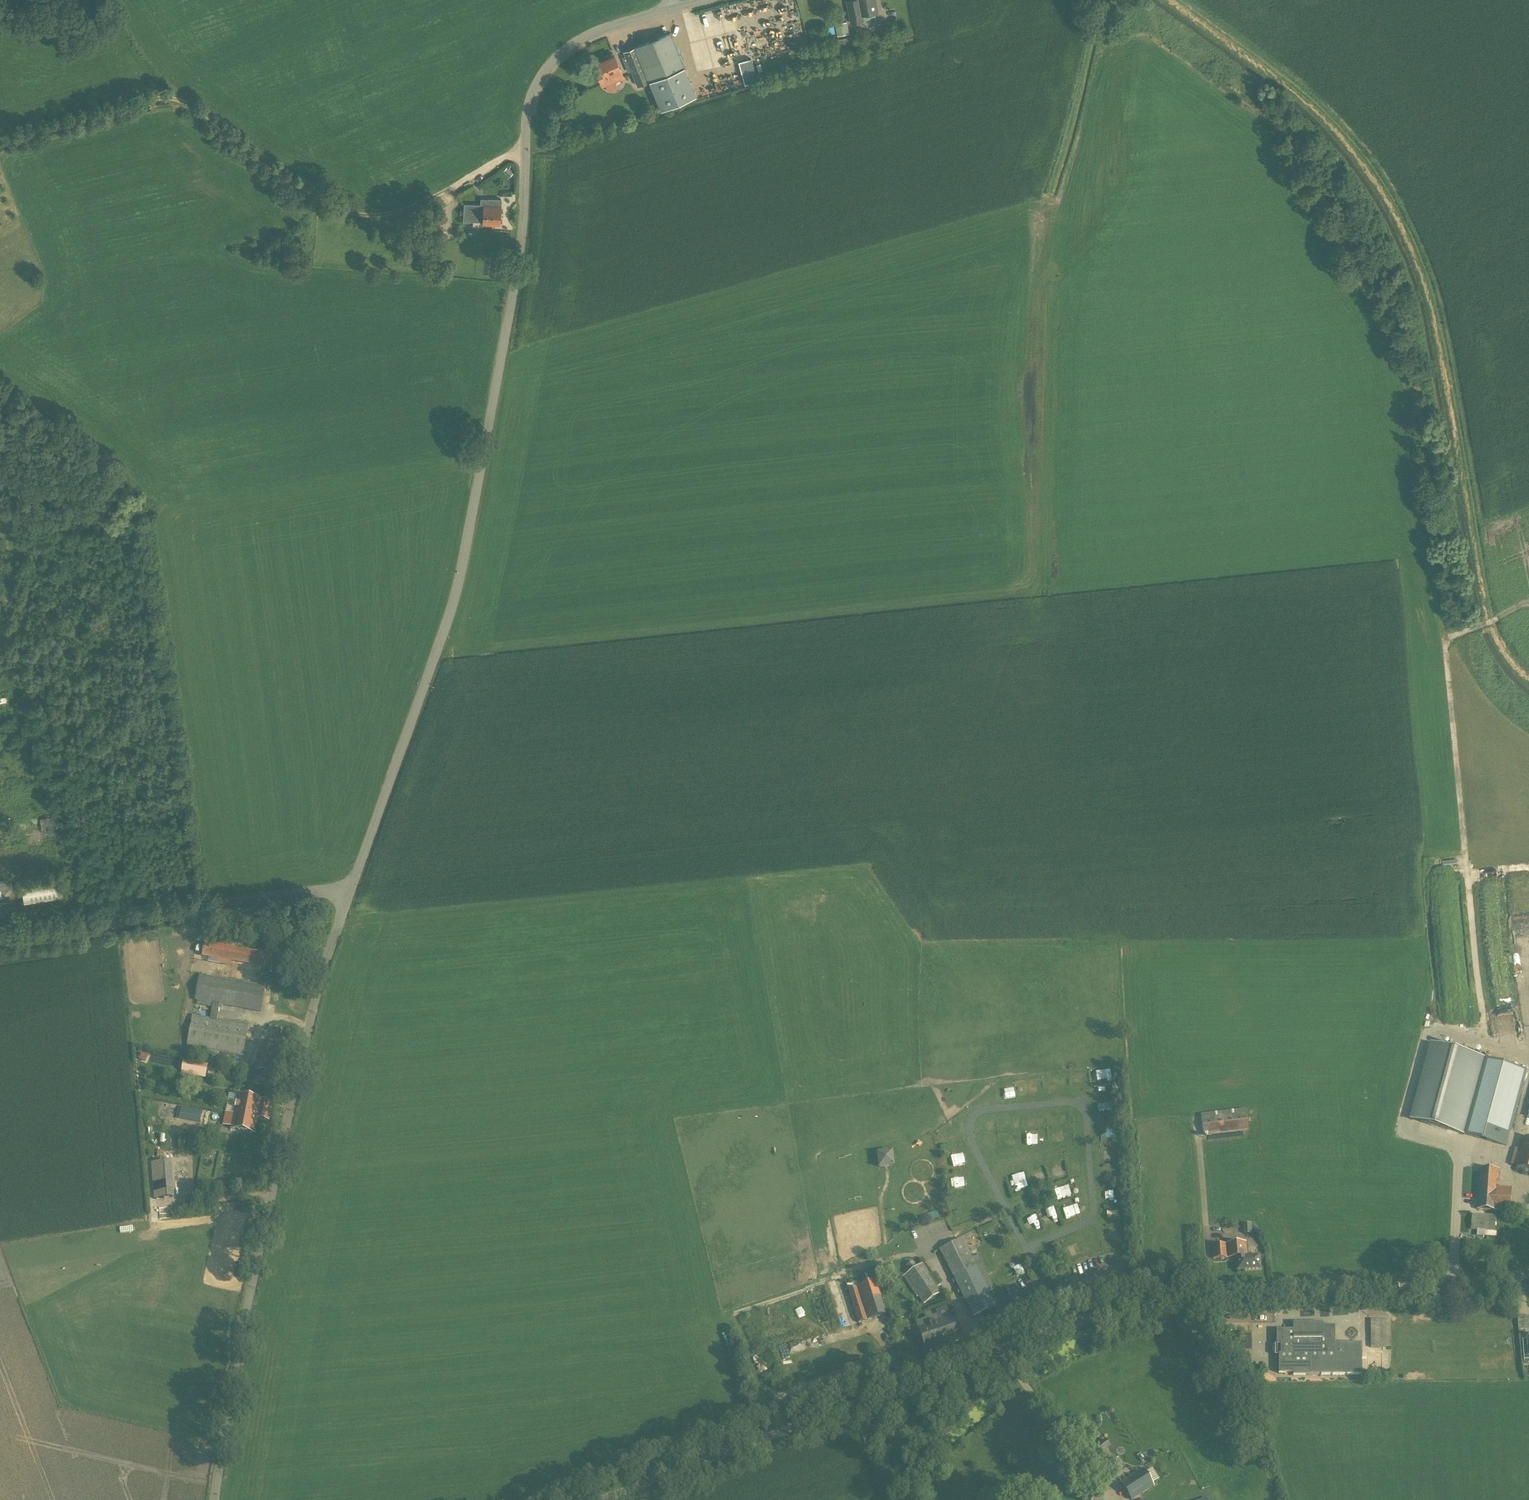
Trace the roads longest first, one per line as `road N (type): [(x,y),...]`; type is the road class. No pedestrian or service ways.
road 1 (unclassified): [(594,1499),(1045,1333),(1136,1307),(1453,1285),(1528,1272)]
road 2 (track): [(1173,0),(1338,129),(1398,217),(1436,317),(1488,611),(1507,655),(1528,680)]
road 3 (tertiary): [(351,887),(459,583),(524,224),(525,154)]
road 4 (tertiary): [(214,1499),(317,987),(351,887)]
road 5 (track): [(1501,618),(1445,639),(1487,1047)]
road 6 (unclassified): [(525,154),(508,155),(422,206),(364,215),(294,181),(194,106),(158,98)]
road 7 (unclassified): [(0,940),(351,887)]
road 8 (tertiary): [(525,154),(530,105),(555,58),(590,32),(672,7)]

